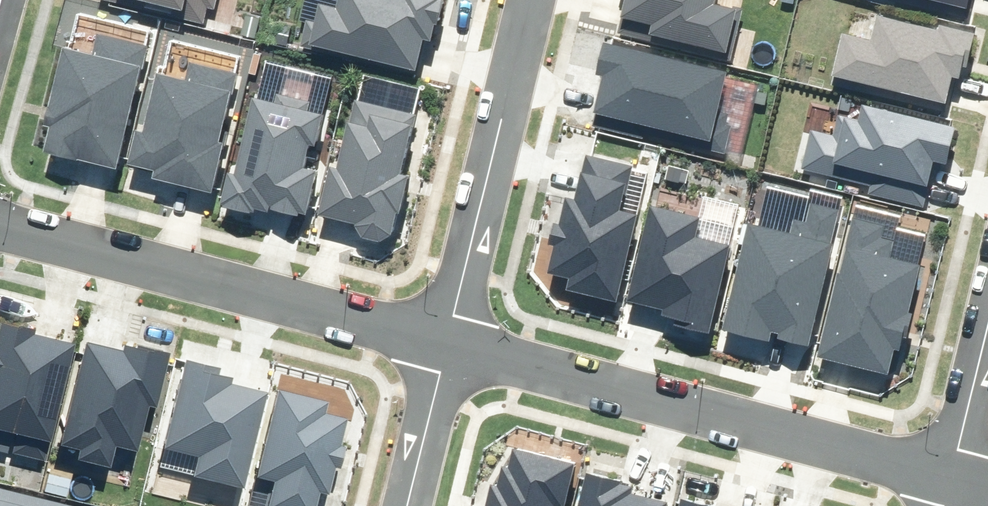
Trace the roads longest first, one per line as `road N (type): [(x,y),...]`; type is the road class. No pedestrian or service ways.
road 1 (residential): [(448,342),(953,476)]
road 2 (residential): [(0,223),(448,342)]
road 3 (residential): [(448,342),(534,0)]
road 4 (residential): [(409,505),(448,342)]
road 5 (residential): [(987,329),(953,476)]

